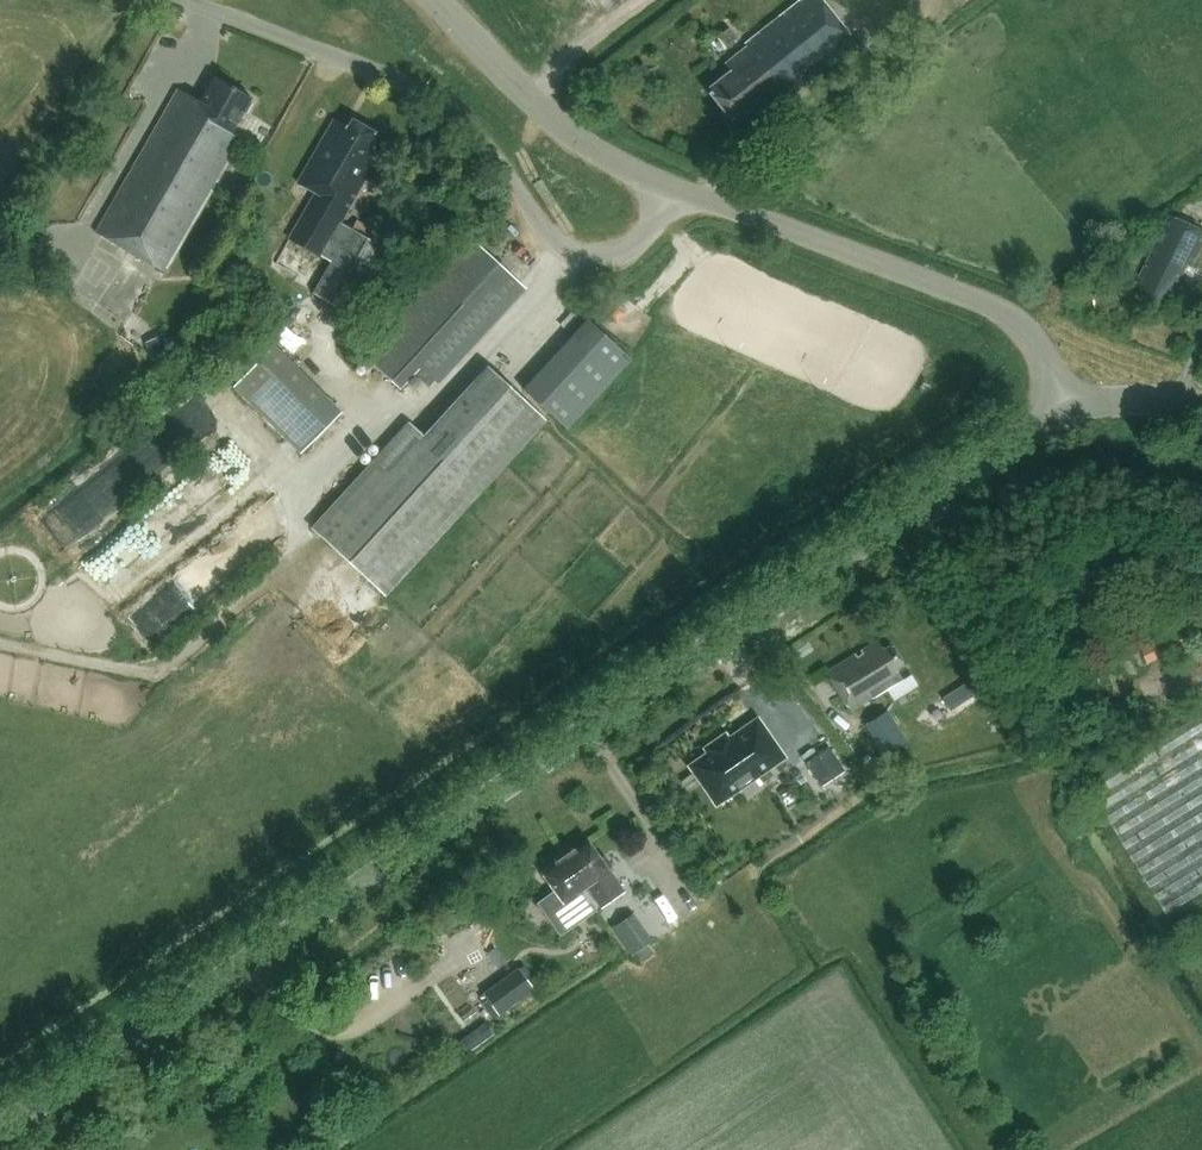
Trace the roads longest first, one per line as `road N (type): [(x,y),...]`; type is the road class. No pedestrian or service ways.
road 1 (unclassified): [(0,1131),(1009,442),(1067,410)]
road 2 (unclassified): [(666,188),(641,238),(608,255),(575,253),(547,233),(485,142),(440,104),(186,0)]
road 3 (tertiary): [(1067,410),(1042,352),(997,308),(666,188)]
road 4 (track): [(911,509),(977,575),(1002,655),(1033,692),(1064,706),(1170,682)]
road 5 (tertiary): [(666,188),(570,134),(434,0)]
road 6 (tertiary): [(1201,401),(1121,398),(1067,410)]

